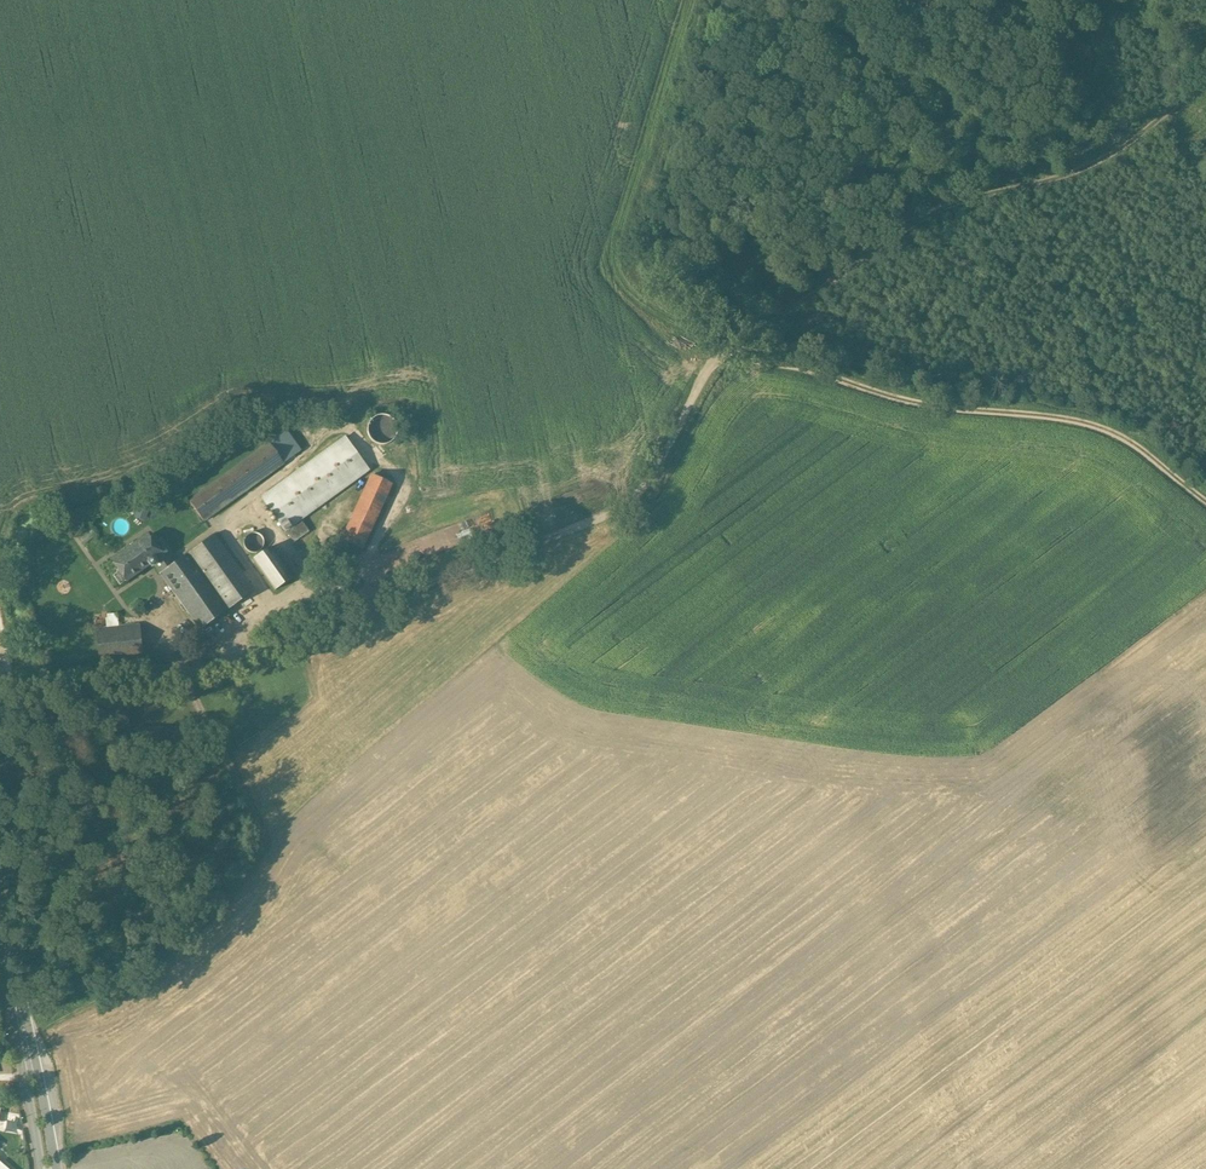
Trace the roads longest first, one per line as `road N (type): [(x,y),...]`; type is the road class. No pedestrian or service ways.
road 1 (track): [(1205,503),(1128,440),(1080,421),(919,405),(796,367),(725,360)]
road 2 (track): [(0,703),(182,679)]
road 3 (secondary): [(26,1041),(48,1168)]
road 4 (secondary): [(26,1041),(0,922)]

